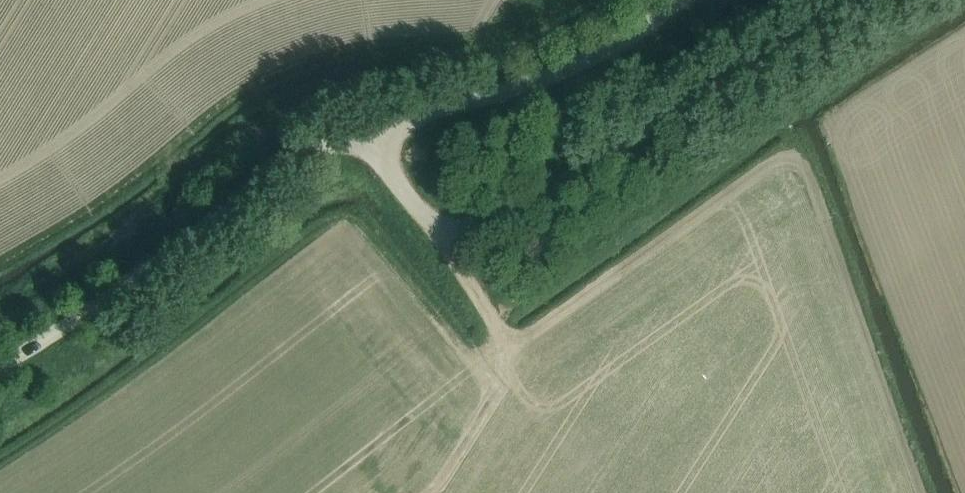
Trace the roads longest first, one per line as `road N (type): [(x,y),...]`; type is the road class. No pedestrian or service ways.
road 1 (unclassified): [(360,138),(431,216),(455,229),(485,218),(842,0)]
road 2 (unclassified): [(360,138),(252,190),(0,365)]
road 3 (unclassified): [(360,138),(530,77),(666,0)]
road 4 (track): [(431,216),(545,410)]

